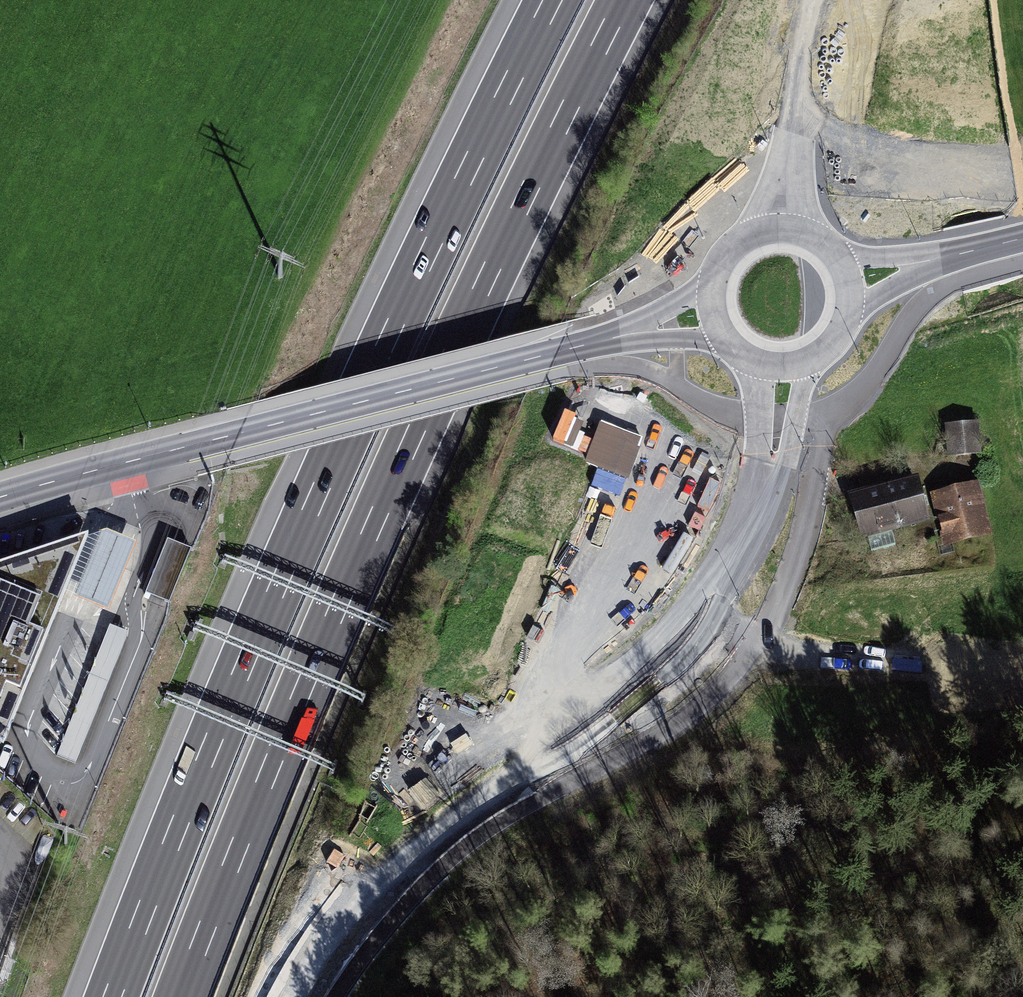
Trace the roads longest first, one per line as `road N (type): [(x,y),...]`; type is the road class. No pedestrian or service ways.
road 1 (motorway): [(181,996),(339,605),(624,0)]
road 2 (motorway): [(554,0),(281,579),(114,996)]
road 3 (unclassified): [(830,410),(809,521),(760,643),(678,724),(466,846),(388,927),(336,996)]
road 4 (primary): [(757,518),(738,564),(689,630),(443,821),(334,939),(297,996)]
road 5 (tertiary): [(621,337),(0,497)]
road 6 (primary): [(757,518),(789,456),(809,364)]
road 7 (primary): [(756,364),(765,448),(757,518)]
road 8 (primary): [(821,0),(795,138)]

